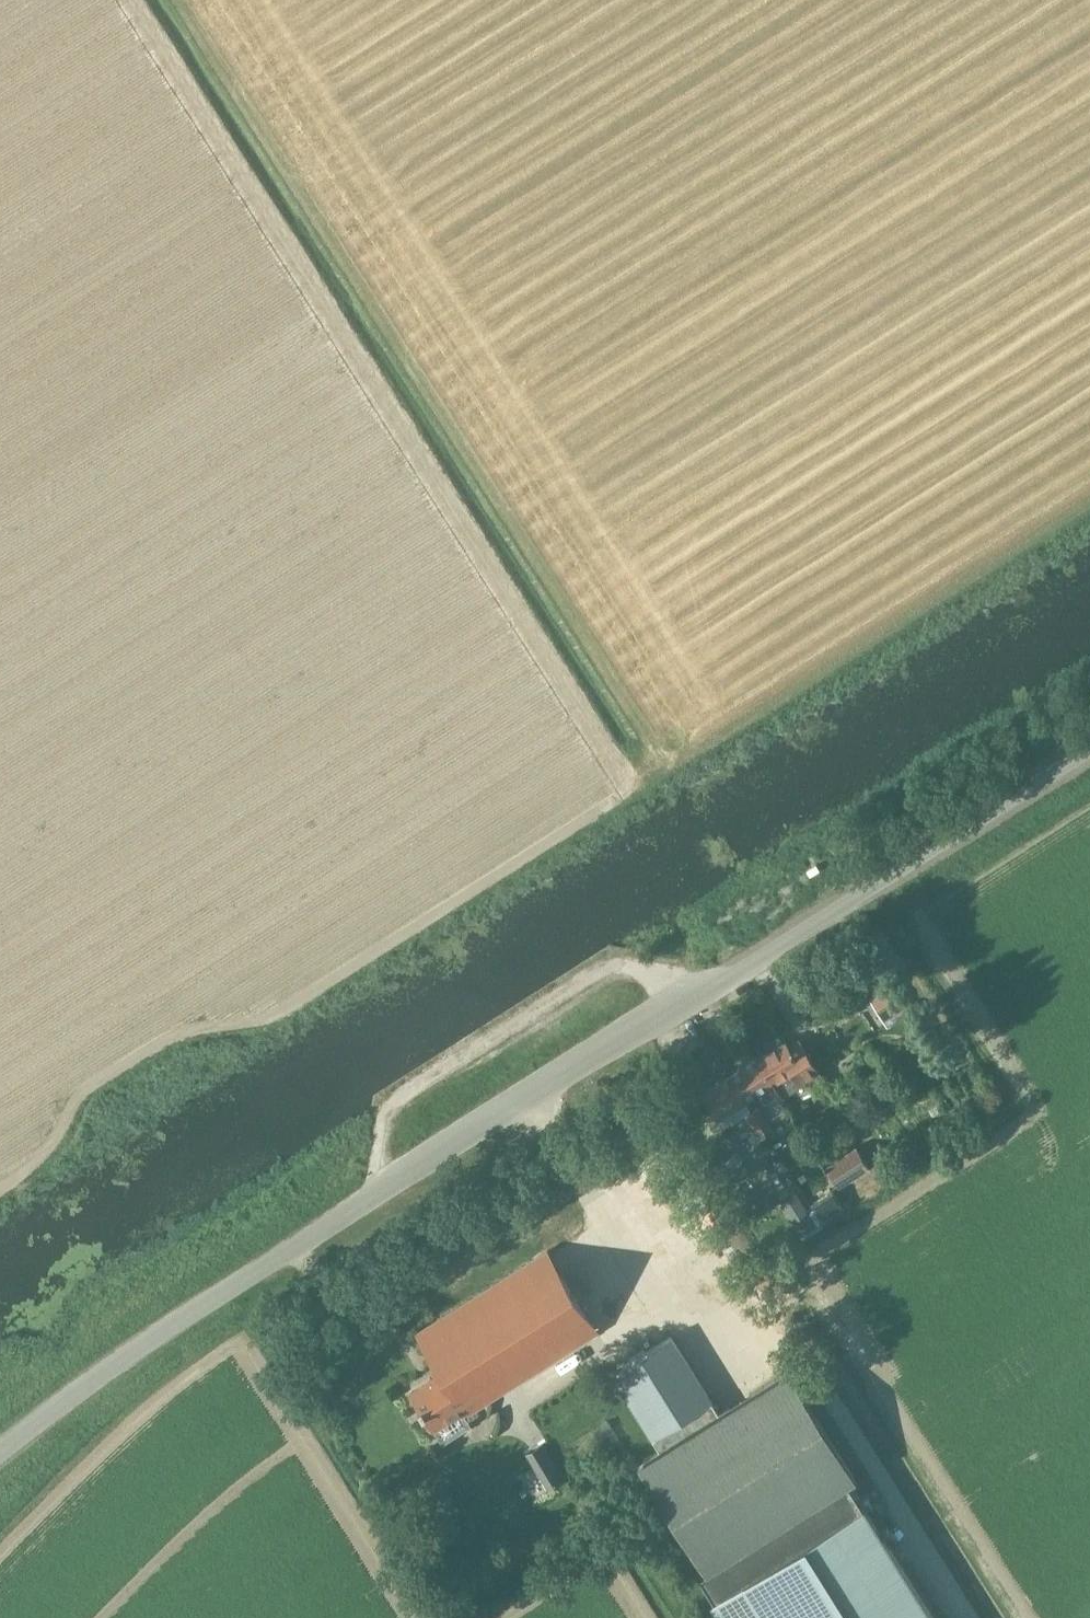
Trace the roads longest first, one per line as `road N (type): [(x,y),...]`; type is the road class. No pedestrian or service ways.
road 1 (unclassified): [(0,1451),(173,1324),(1089,749)]

